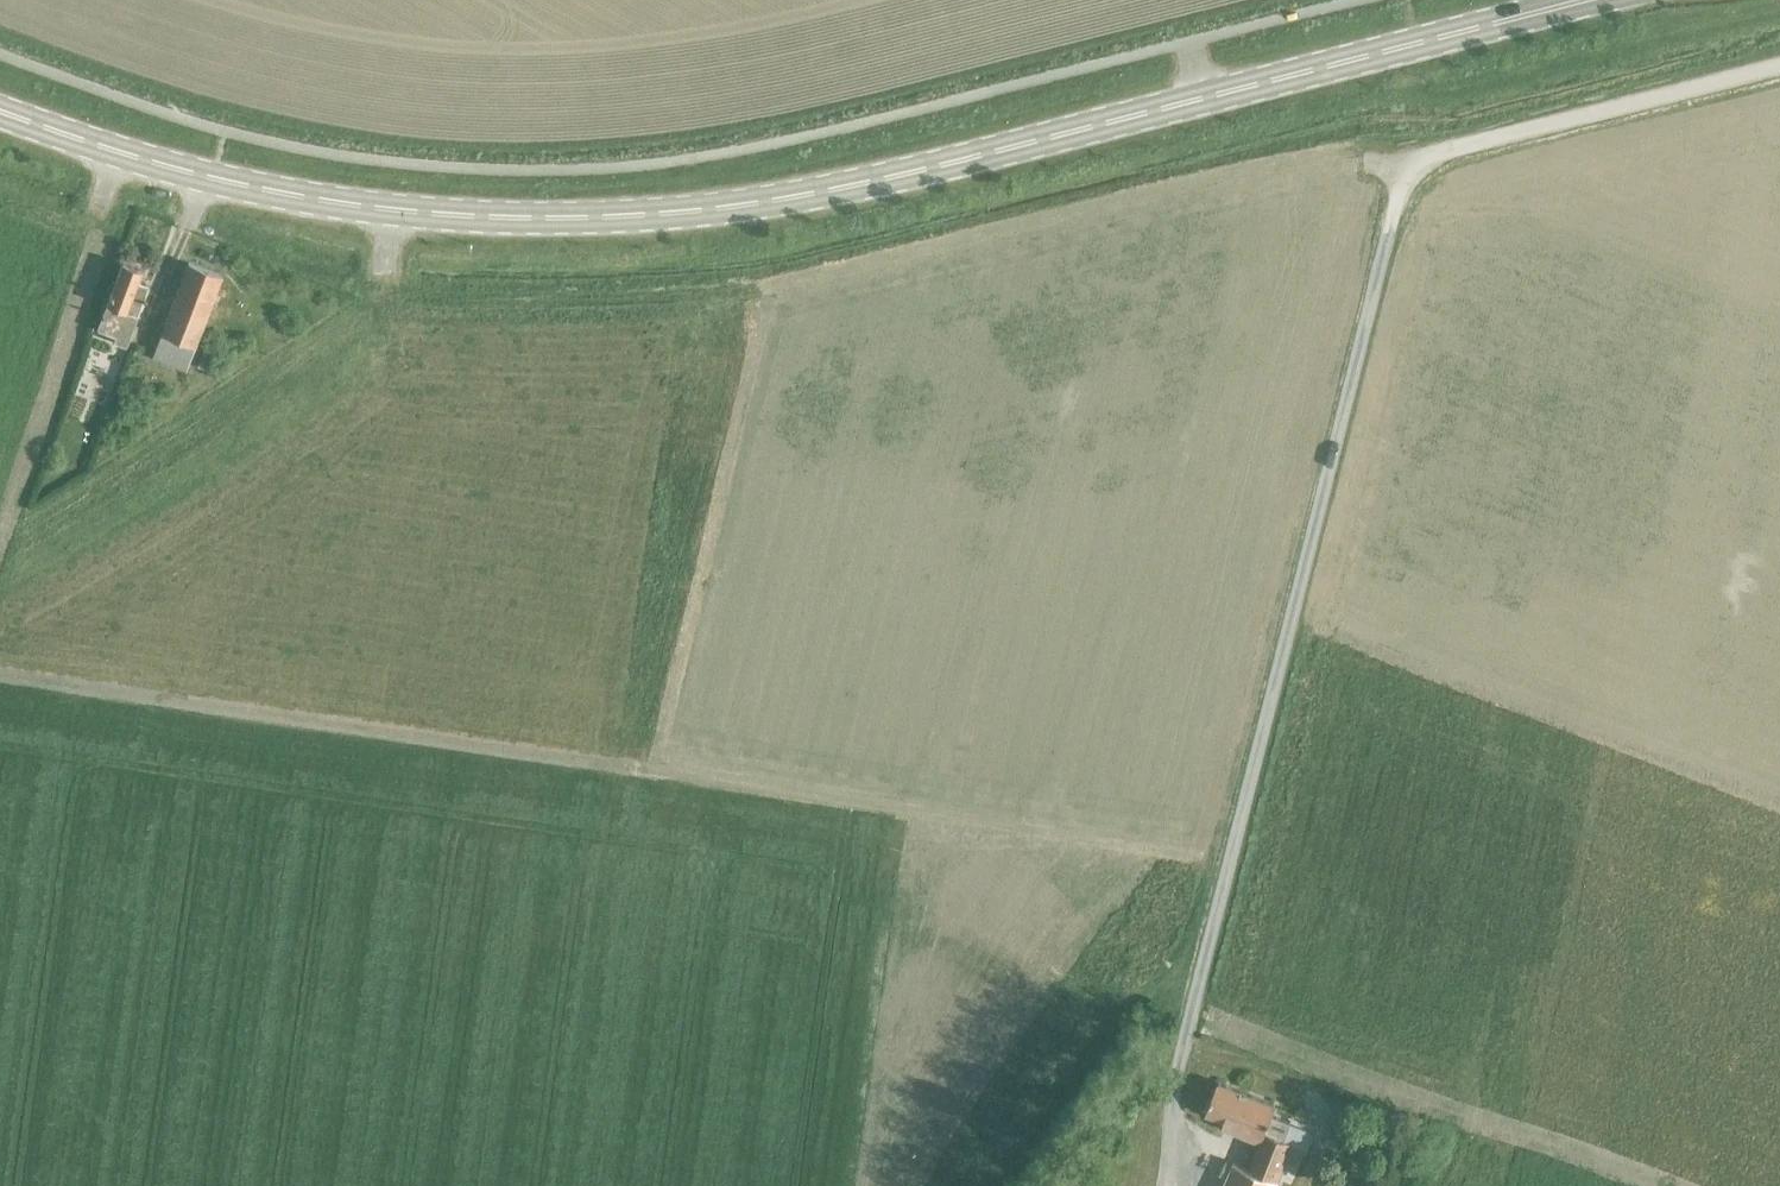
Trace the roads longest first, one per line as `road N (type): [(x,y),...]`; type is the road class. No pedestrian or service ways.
road 1 (secondary): [(1579,2),(959,165),(717,213),(569,222),(370,213),(136,165),(0,120)]
road 2 (unclassified): [(1779,69),(1404,166)]

